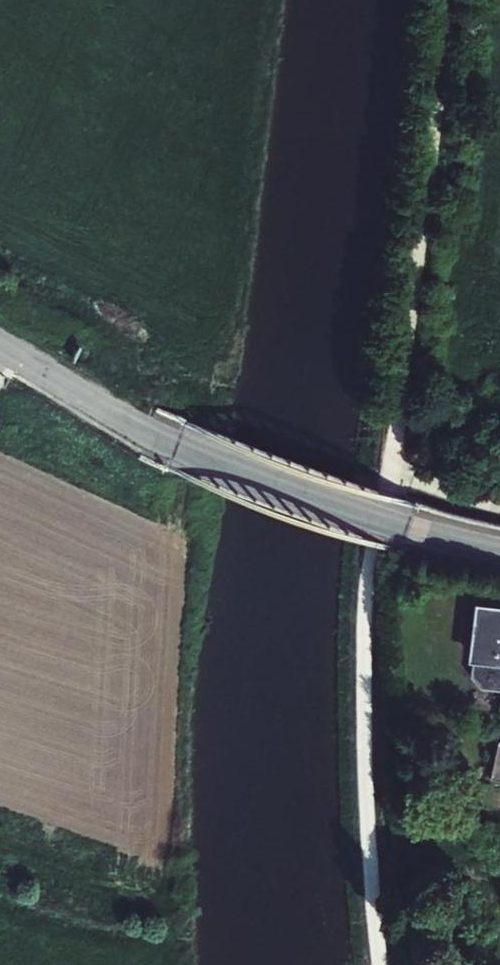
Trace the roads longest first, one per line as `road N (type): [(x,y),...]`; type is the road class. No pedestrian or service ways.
road 1 (secondary): [(180,444),(499,551)]
road 2 (secondary): [(180,444),(0,337)]

